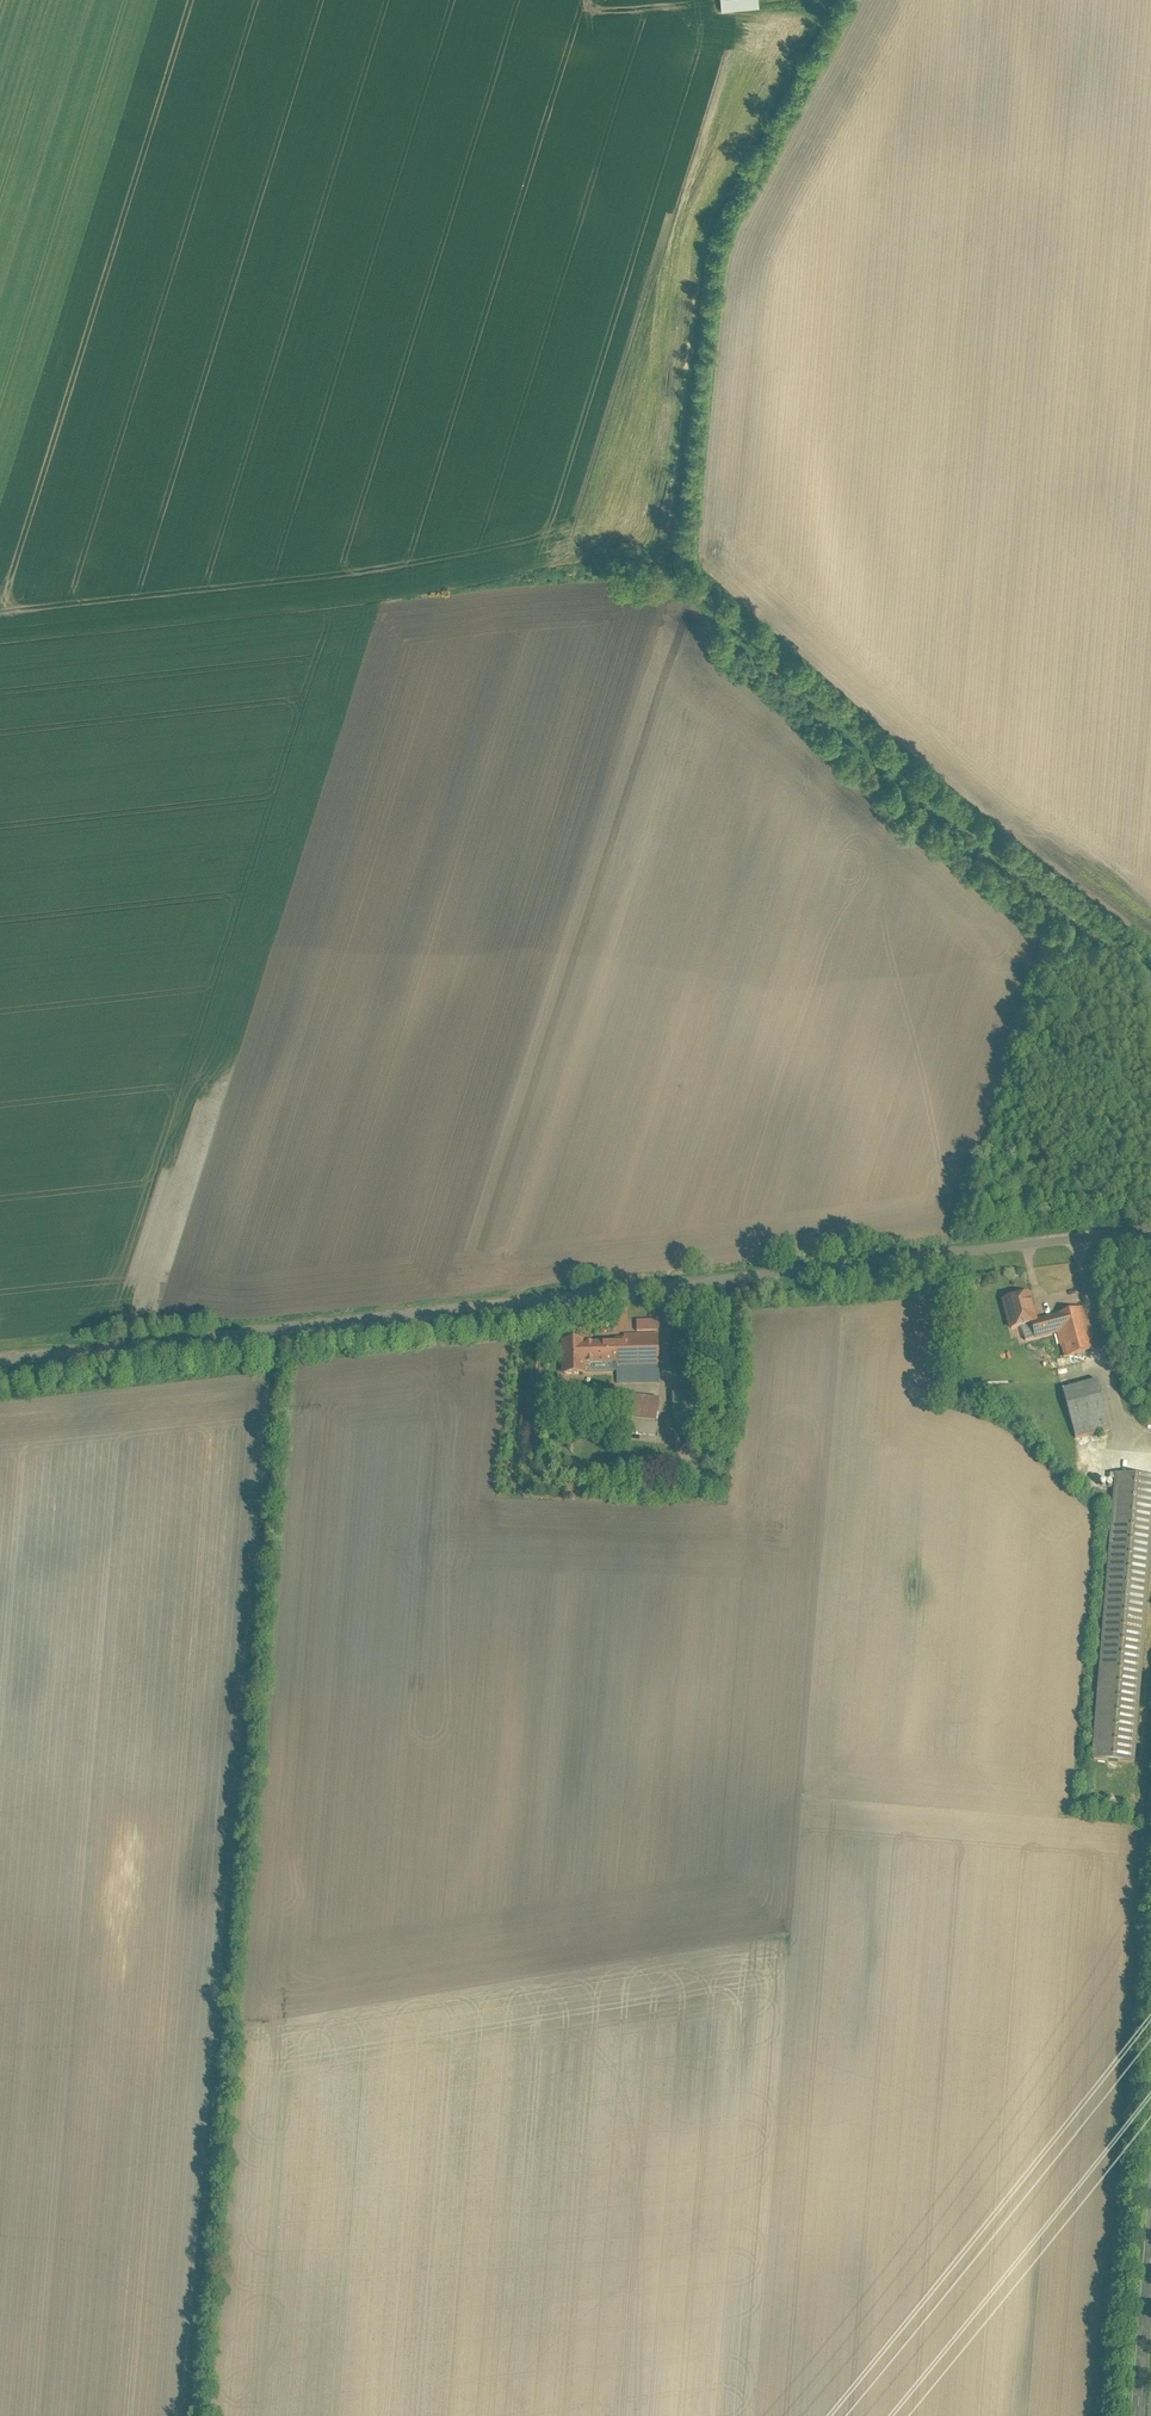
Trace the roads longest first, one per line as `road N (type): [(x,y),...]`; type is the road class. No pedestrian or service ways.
road 1 (unclassified): [(0,1364),(1150,1231)]
road 2 (tertiary): [(1139,2415),(1150,2253)]

